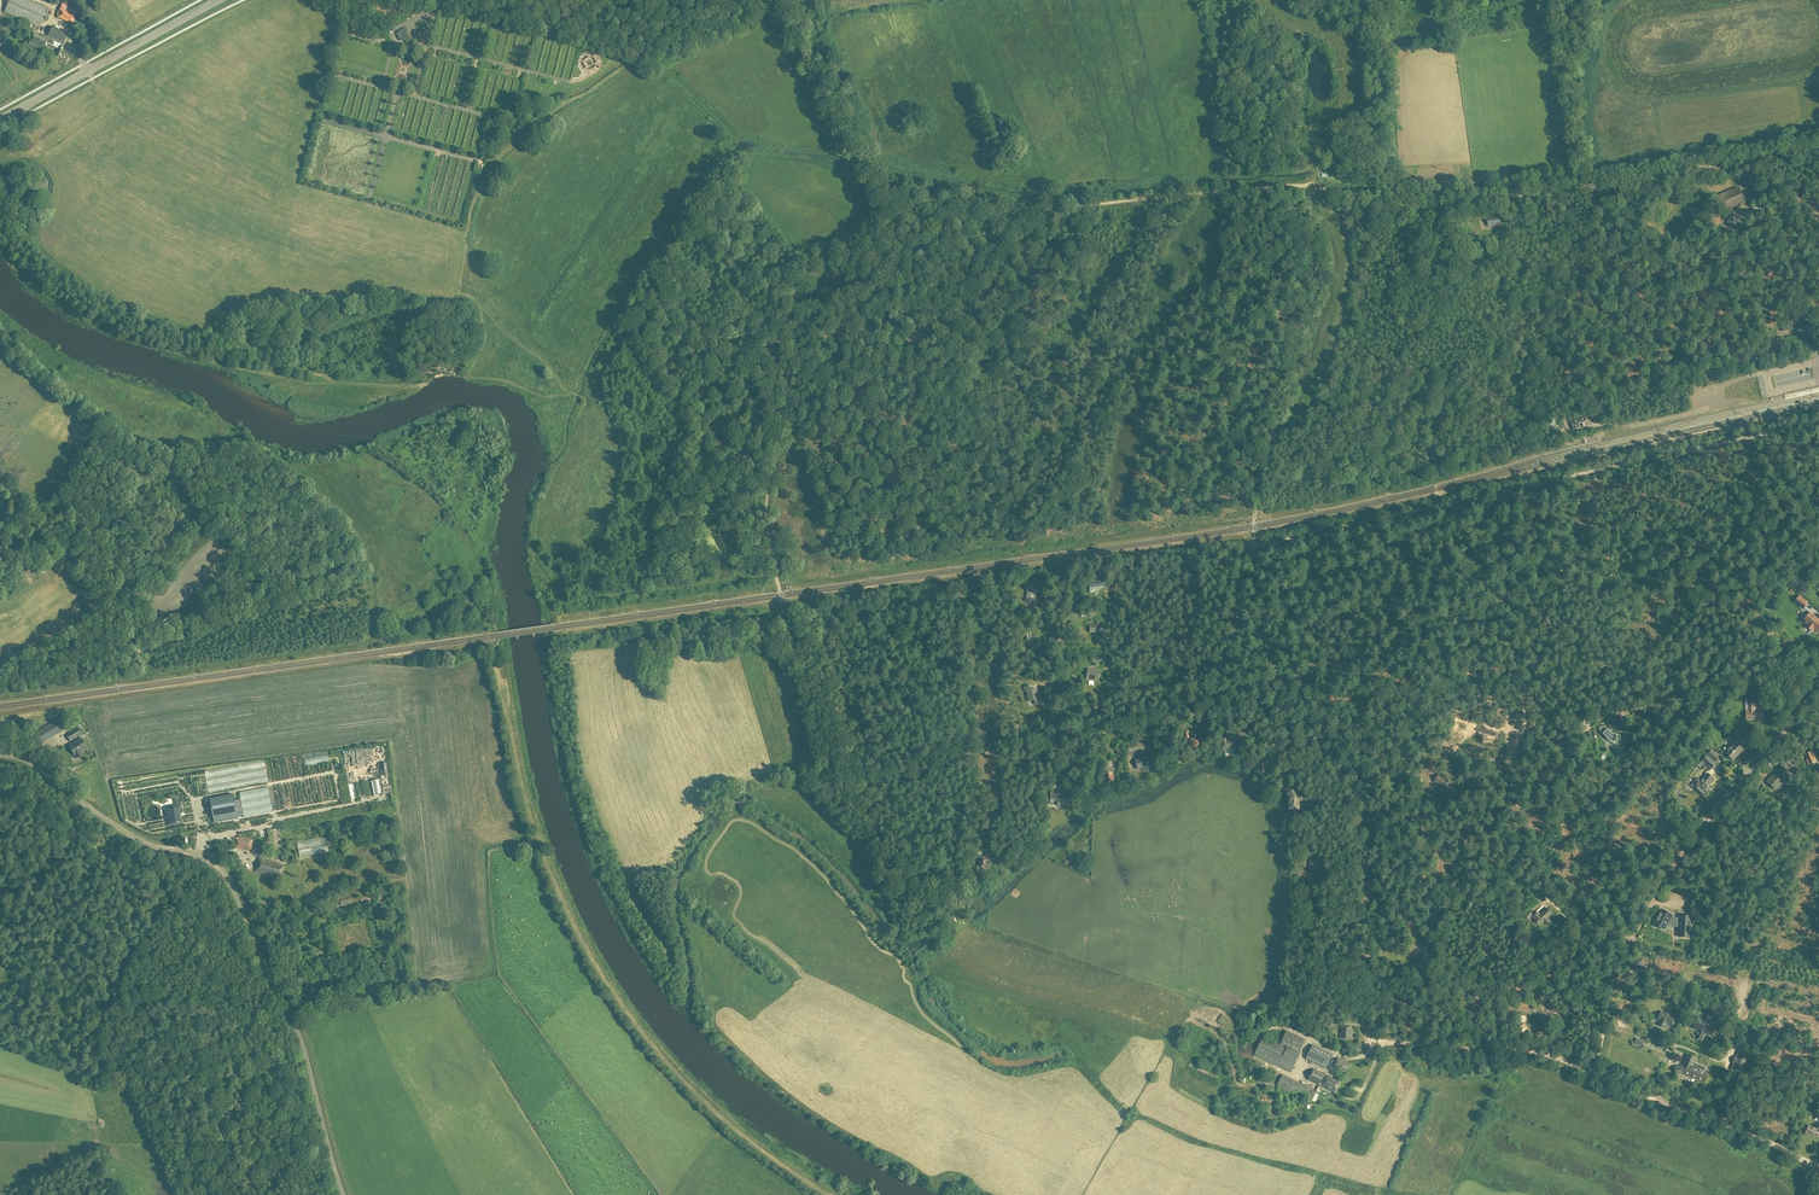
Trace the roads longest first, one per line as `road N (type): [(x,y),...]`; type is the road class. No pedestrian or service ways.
road 1 (unclassified): [(344,1194),(304,1047),(225,872),(206,856),(133,837),(33,765),(0,755)]
road 2 (track): [(0,246),(79,313),(167,350),(307,382),(426,381),(443,364),(476,376)]
road 3 (track): [(1818,147),(1427,206),(1312,186)]
road 4 (track): [(1592,1071),(1542,1053),(1372,1036),(1363,1011),(1365,882),(1355,794)]
road 5 (track): [(890,215),(913,223),(1312,186)]
road 6 (track): [(776,573),(767,521),(787,380),(782,290),(811,263),(852,255),(890,215)]
road 7 (track): [(1254,547),(1255,512),(1312,260),(1312,186)]
road 8 (track): [(1254,547),(1588,474)]
road 9 (track): [(1580,724),(1684,699),(1701,688),(1715,656),(1744,643),(1776,653),(1817,684)]
road 10 (tertiary): [(0,119),(218,0)]
road 11 (track): [(778,0),(890,215)]
road 12 (track): [(1811,1163),(1592,1071)]
road 13 (track): [(1588,474),(1818,422)]
road 14 (track): [(827,764),(842,772),(1056,737)]
road 15 (track): [(1317,163),(1325,125),(1350,99),(1351,70),(1328,32),(1287,20),(1267,0)]
road 16 (residential): [(1686,848),(1818,680)]
road 17 (track): [(776,573),(827,764)]
road 18 (track): [(1254,547),(1242,572),(1220,710)]
road 19 (track): [(1721,1123),(1749,962)]
road 20 (track): [(1056,737),(1217,710)]
road 21 (track): [(597,0),(616,16),(691,15),(741,0)]
road 22 (track): [(785,621),(636,645)]
road 23 (track): [(1355,794),(1250,705)]
road 24 (track): [(1592,1071),(1632,941)]

